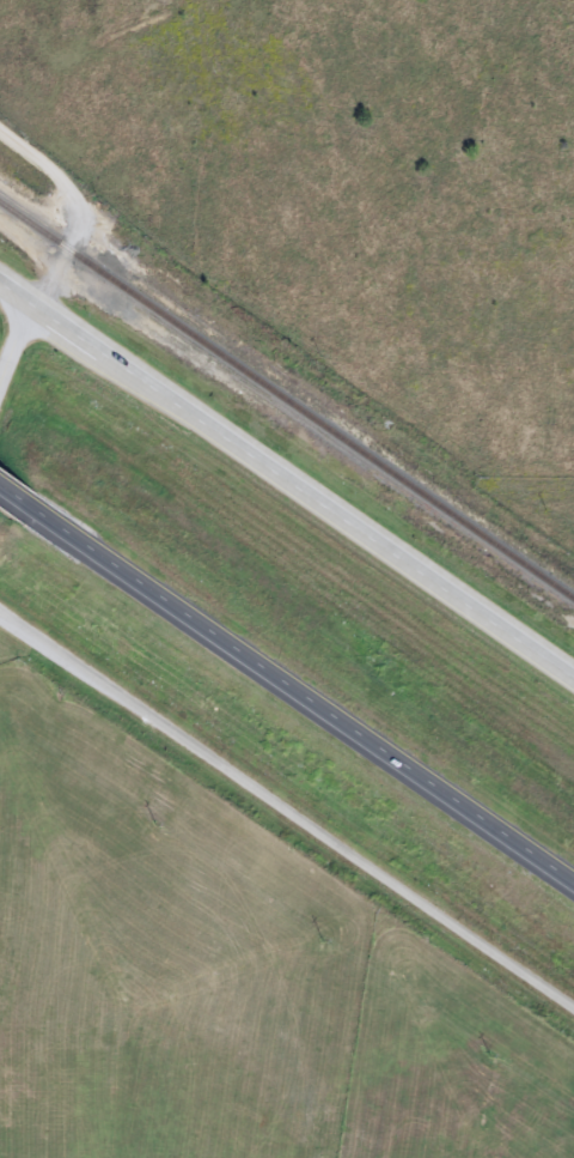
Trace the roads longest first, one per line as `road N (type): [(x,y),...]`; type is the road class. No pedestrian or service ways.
road 1 (trunk): [(573,676),(0,278)]
road 2 (trunk): [(0,609),(573,1002)]
road 3 (trunk): [(39,514),(573,885)]
road 4 (residential): [(35,302),(83,229),(83,207),(56,170),(0,126)]

